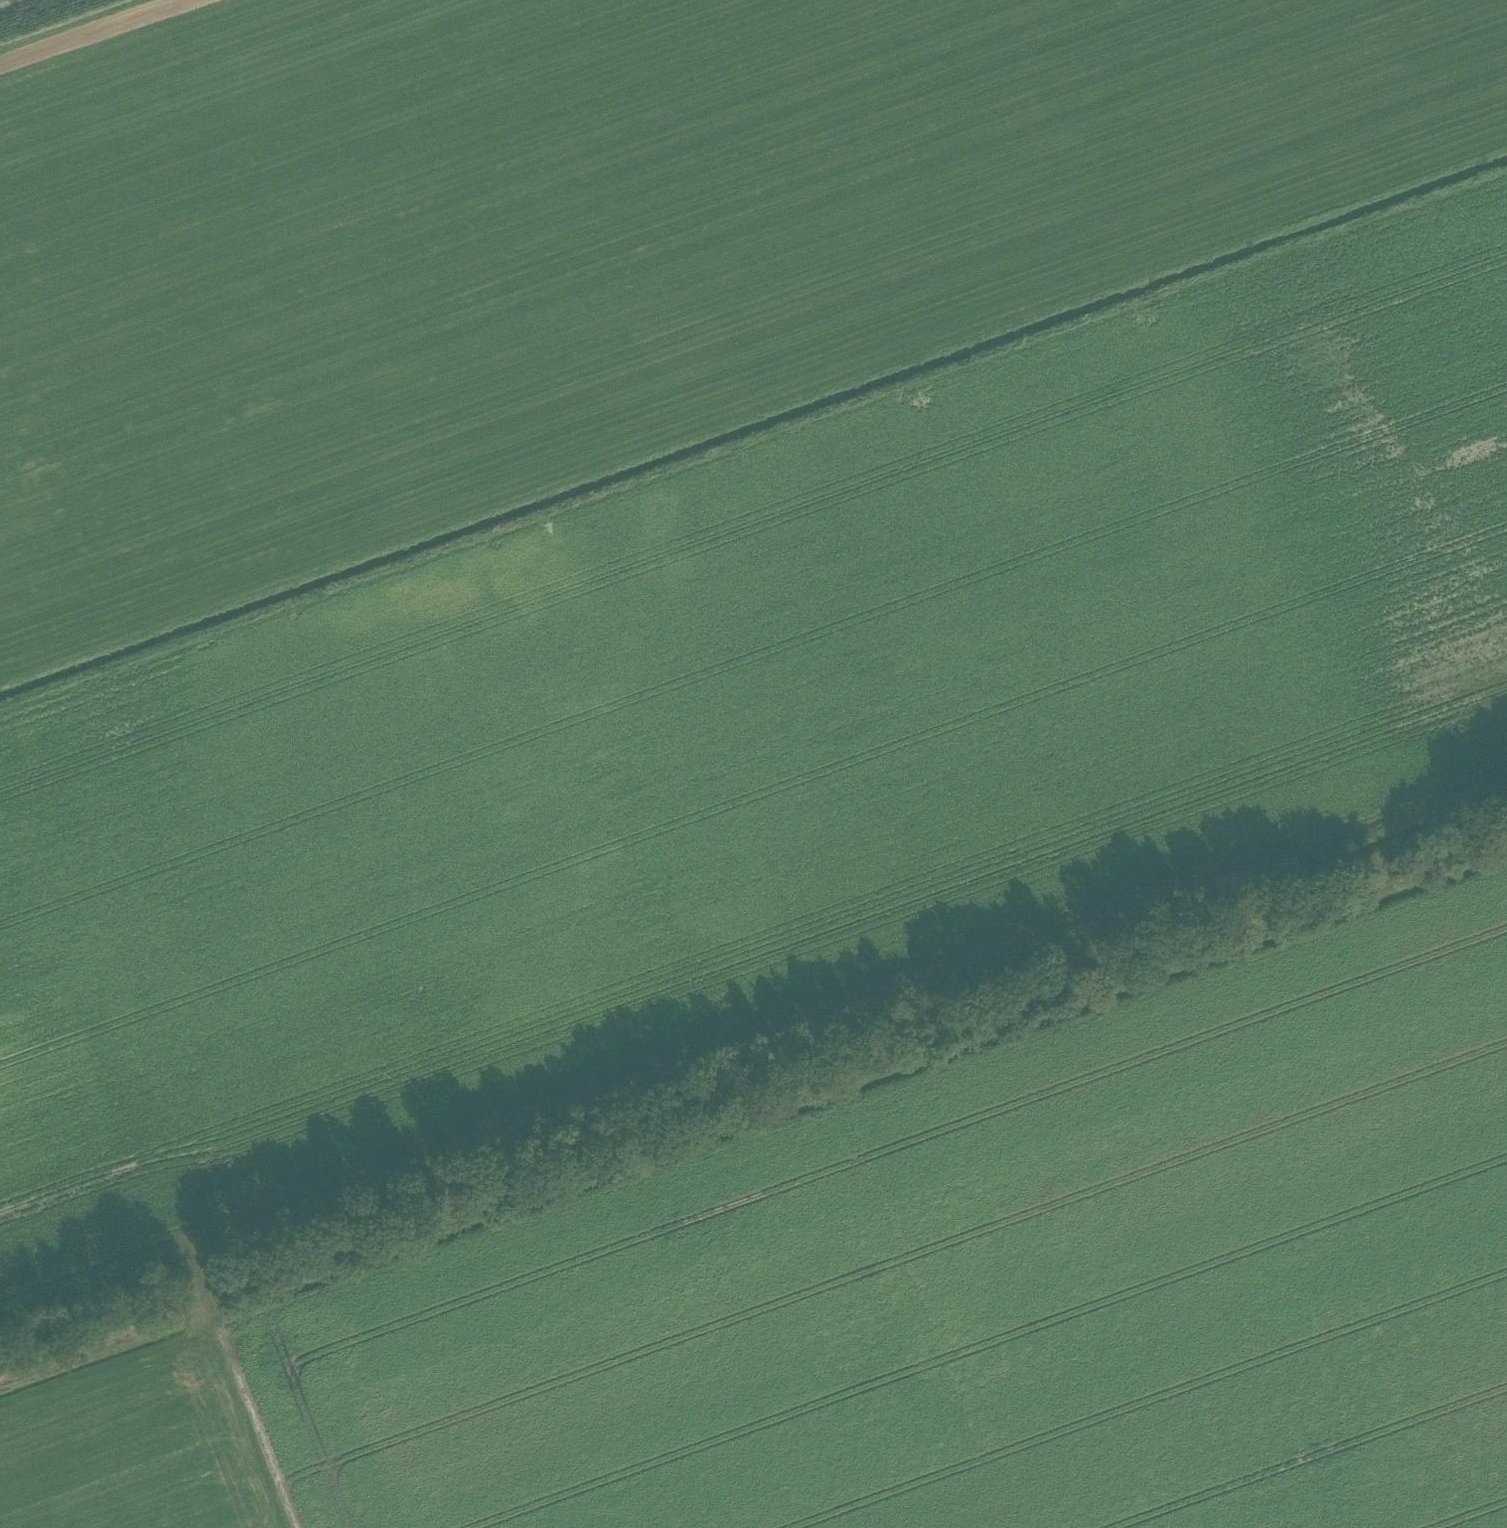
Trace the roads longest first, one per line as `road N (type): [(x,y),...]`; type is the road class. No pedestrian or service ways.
road 1 (track): [(202,0),(0,72)]

